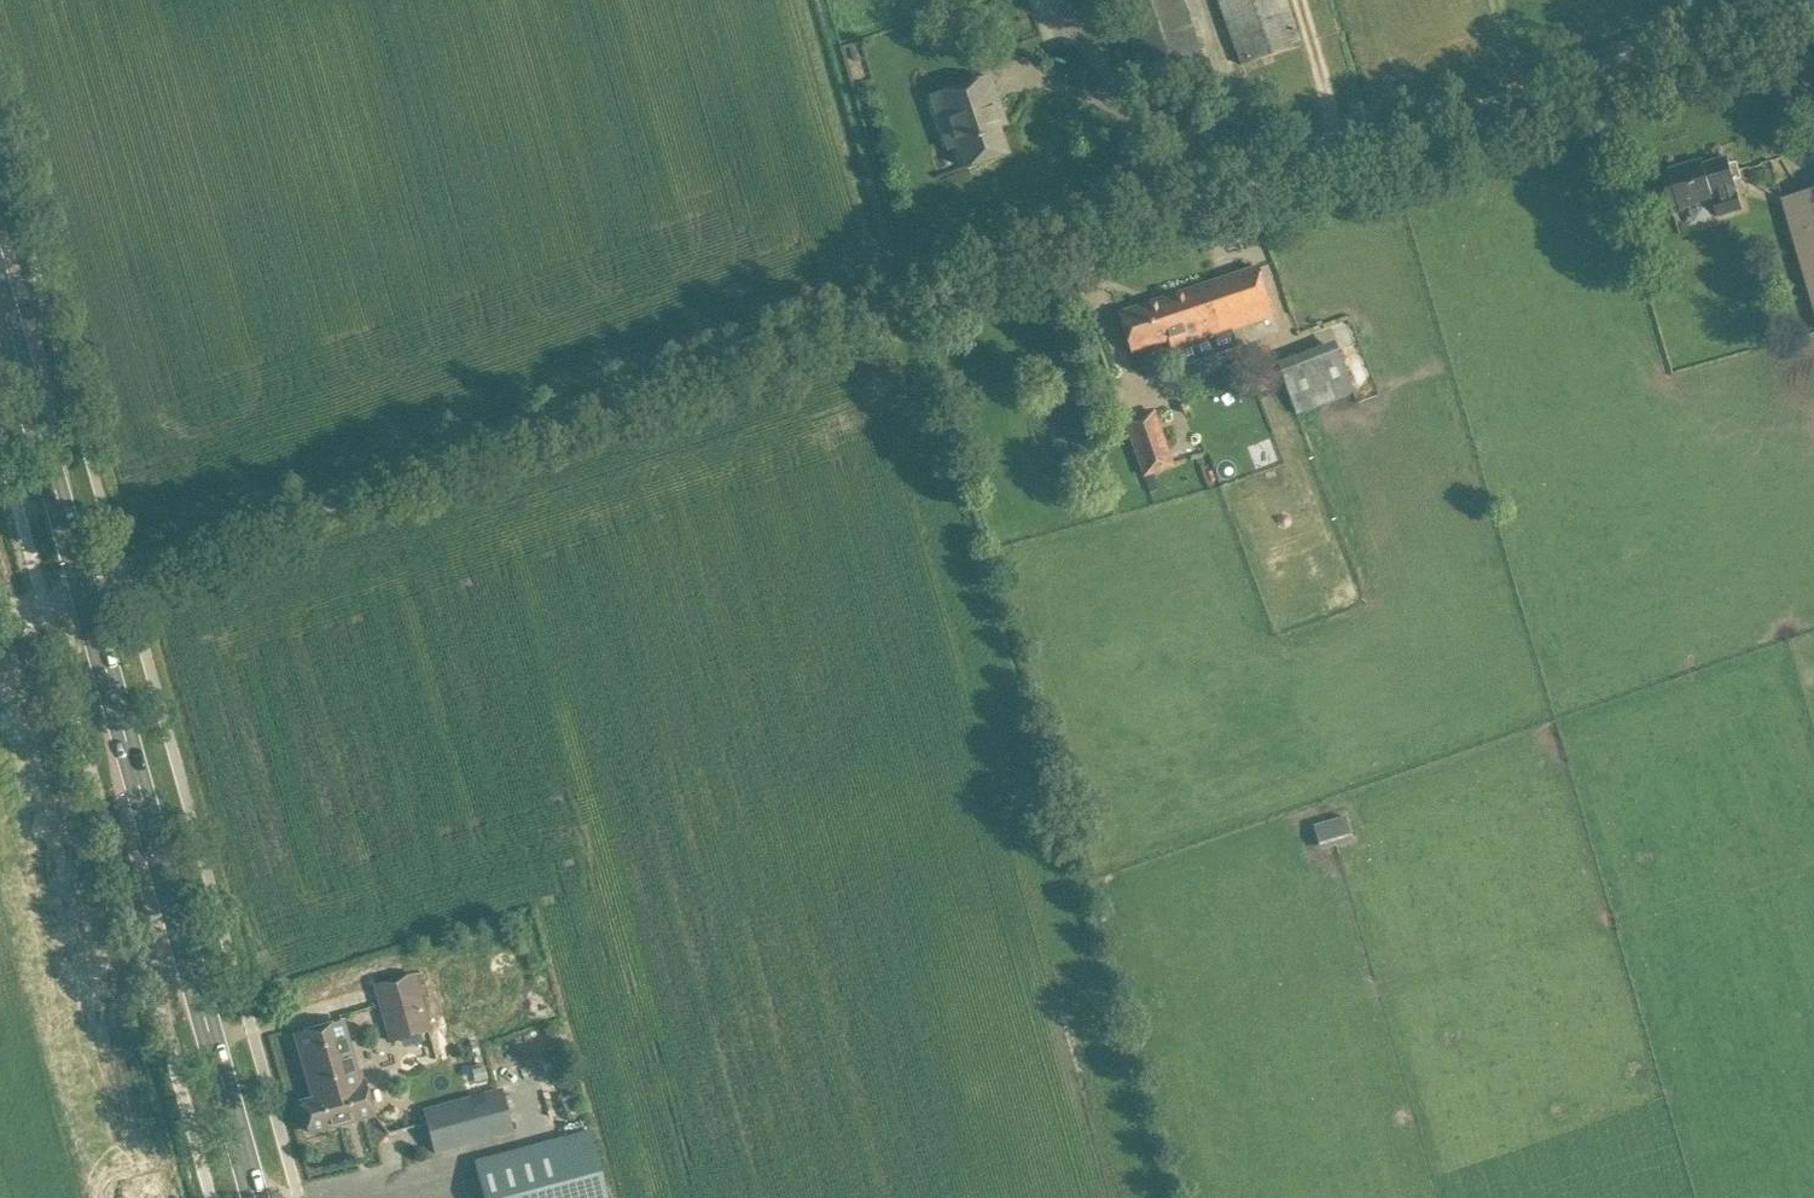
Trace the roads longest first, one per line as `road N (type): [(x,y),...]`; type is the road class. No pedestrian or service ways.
road 1 (unclassified): [(84,592),(1813,6)]
road 2 (secondary): [(253,1197),(84,592)]
road 3 (secondary): [(84,592),(14,347)]

